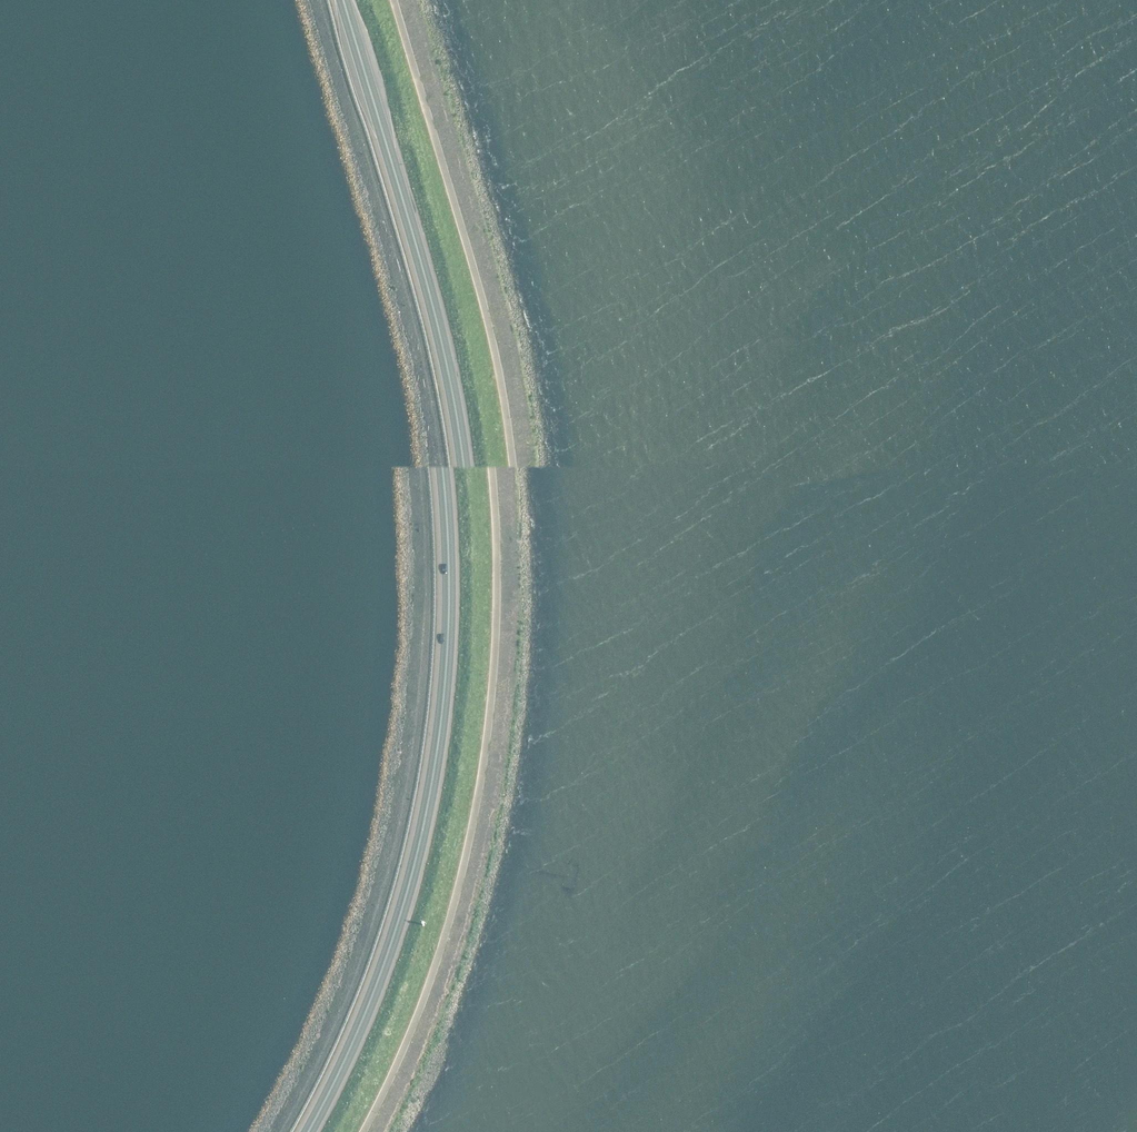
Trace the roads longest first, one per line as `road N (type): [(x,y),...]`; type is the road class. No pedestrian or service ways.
road 1 (trunk): [(314,1131),(367,1022),(414,883),(441,753),(451,630),(444,461),(421,329),(326,0)]

